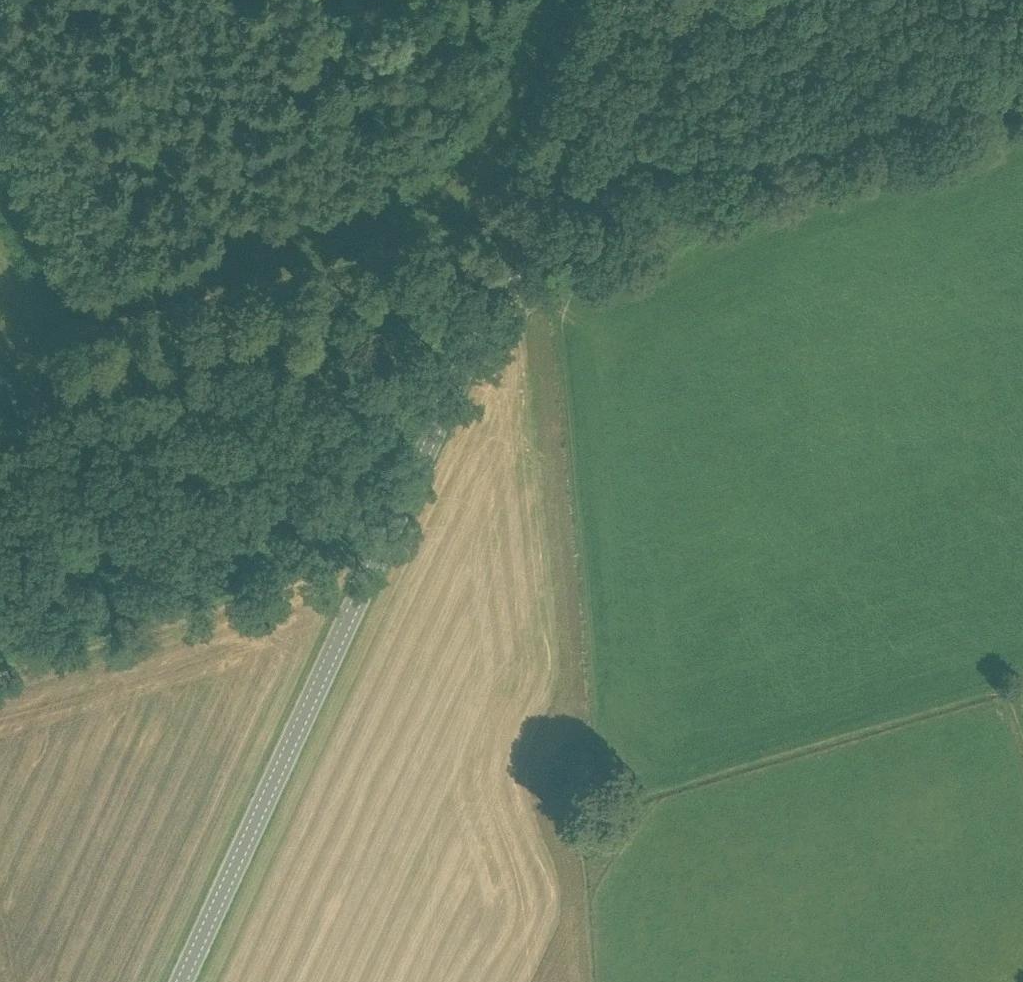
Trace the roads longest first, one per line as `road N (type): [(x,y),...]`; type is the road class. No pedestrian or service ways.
road 1 (tertiary): [(182,981),(639,0)]

